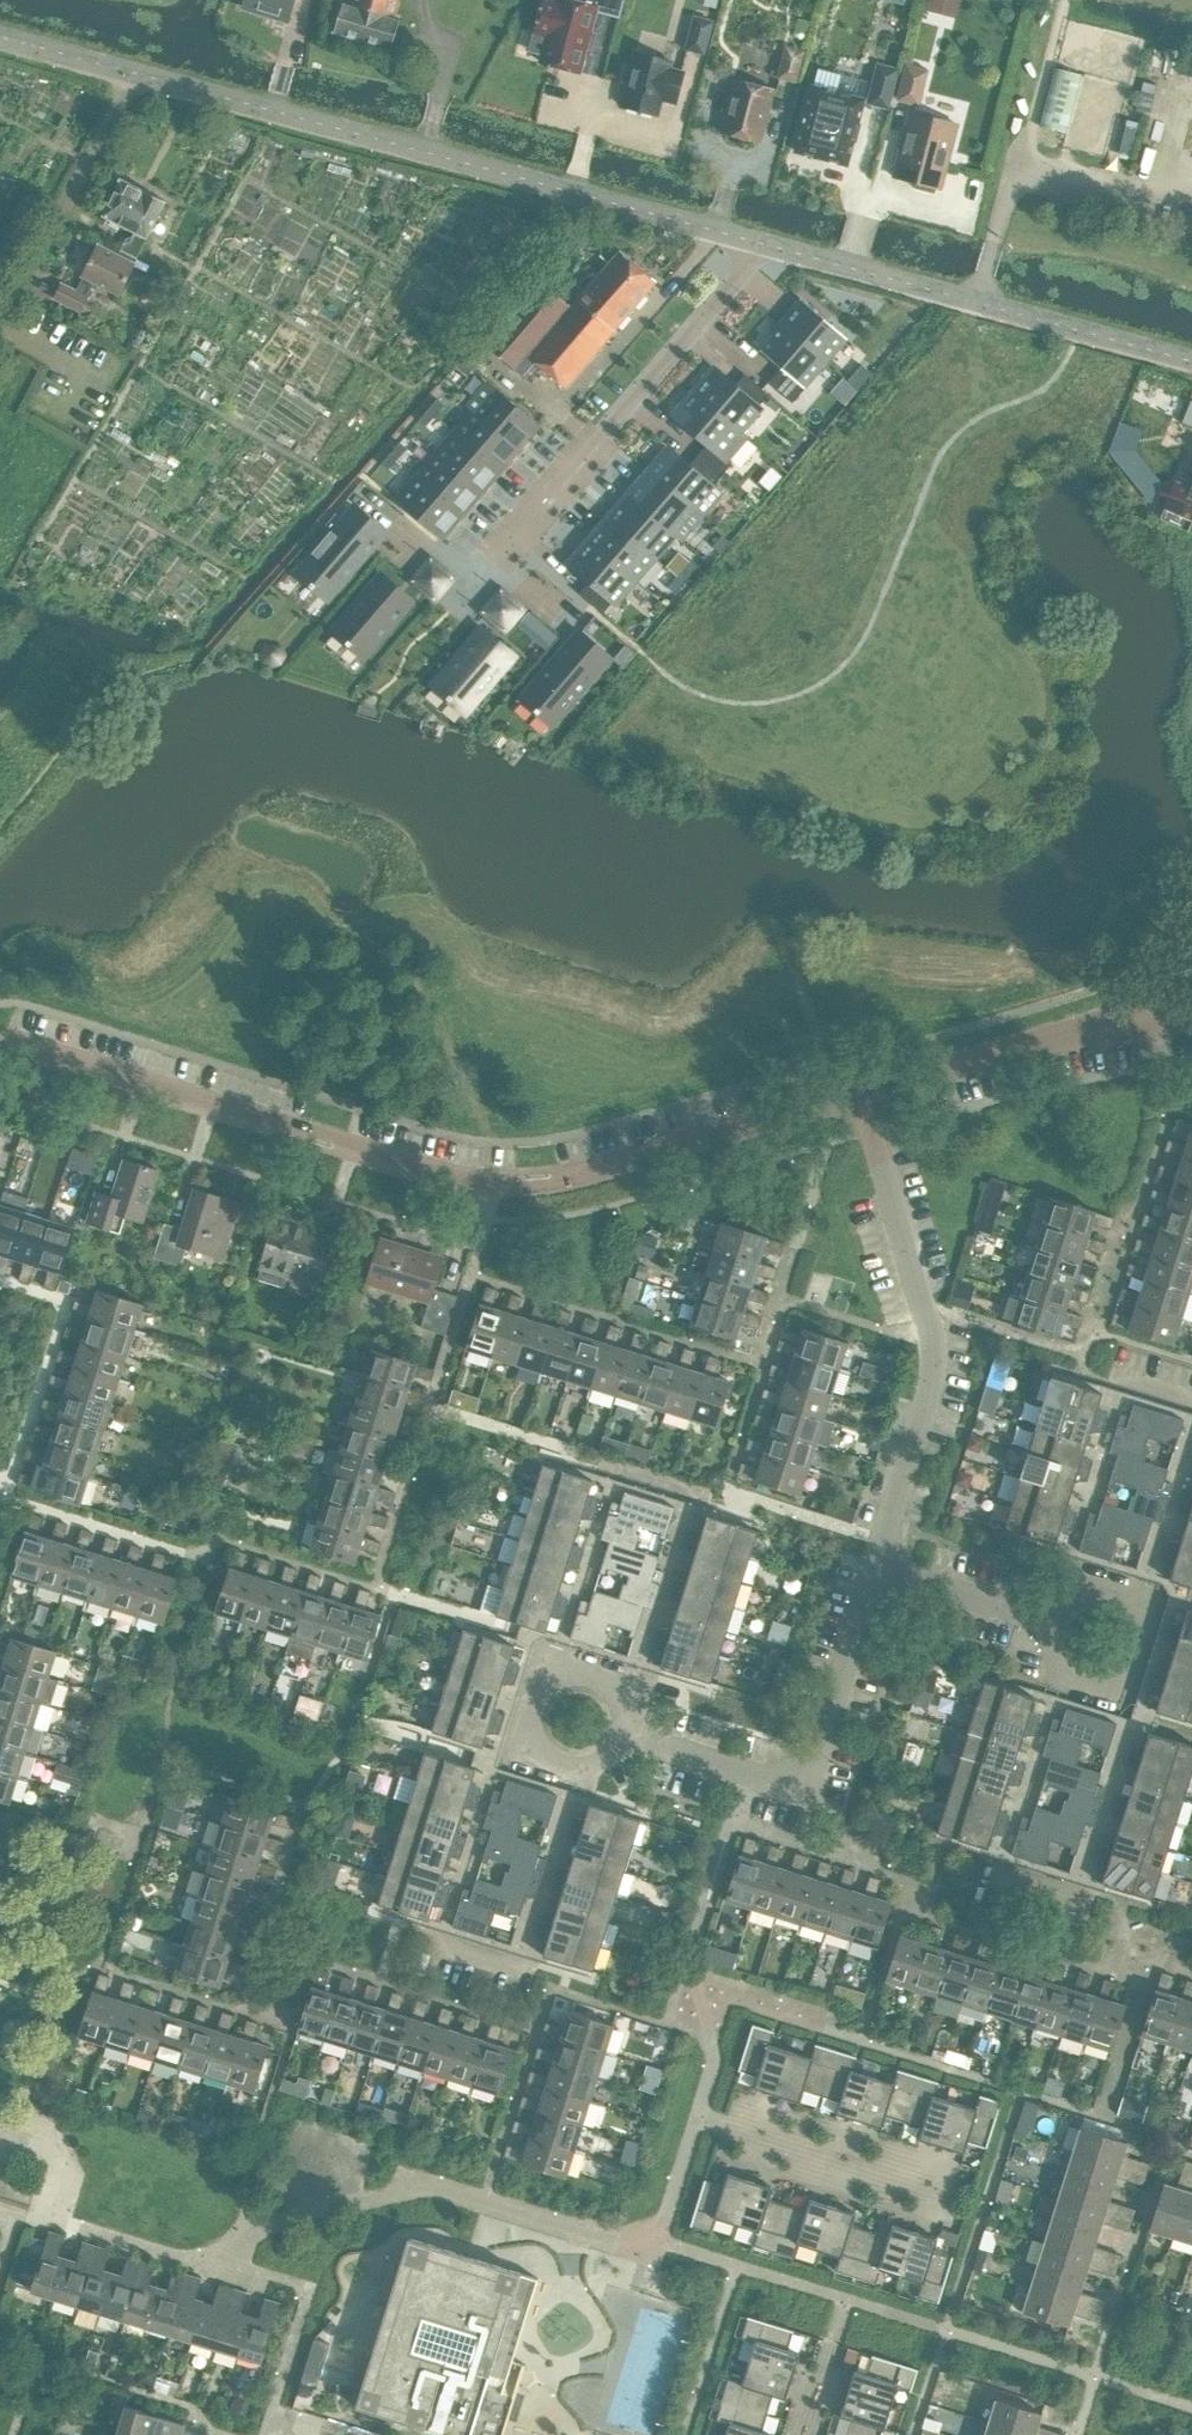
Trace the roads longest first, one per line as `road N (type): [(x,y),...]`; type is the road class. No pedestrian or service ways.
road 1 (residential): [(1191,360),(0,35)]
road 2 (unclassified): [(860,1094),(569,1175),(484,1188),(0,1042)]
road 3 (residential): [(580,1770),(520,1970),(434,1945),(487,1766),(532,1724)]
road 4 (residential): [(629,1707),(697,1493),(611,1465),(547,1686)]
road 5 (residential): [(1122,1676),(1134,1715),(1080,1894),(992,1867),(1057,1663)]
road 6 (residential): [(874,1568),(930,1382),(931,1343),(860,1094)]
road 7 (residential): [(629,1736),(805,1795),(874,1568)]
road 8 (residential): [(1191,1400),(1121,1378),(1066,1562),(1069,1594)]
road 9 (residential): [(1054,1611),(1005,1606),(874,1568)]
road 10 (unclassified): [(1191,987),(1025,1057)]
road 11 (unclassified): [(1025,1057),(1191,1019)]
road 12 (unclassified): [(1025,1057),(860,1094)]
road 13 (residential): [(1134,1605),(1155,1575),(1191,1457)]

